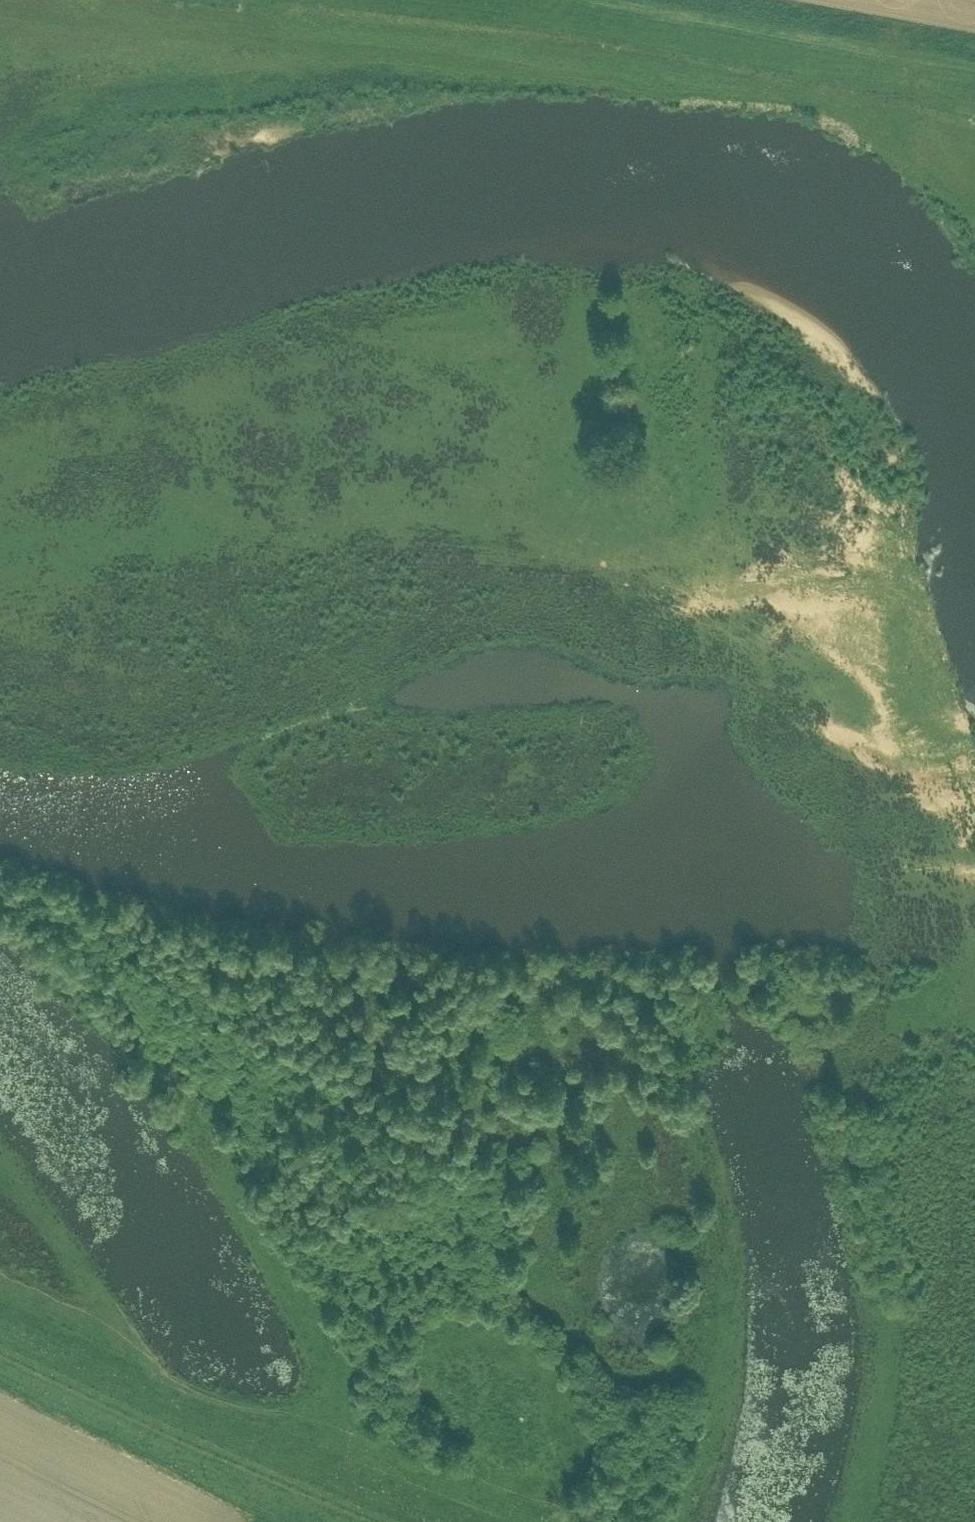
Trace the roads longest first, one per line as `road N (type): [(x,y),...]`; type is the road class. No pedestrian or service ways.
road 1 (track): [(974,65),(611,0)]

